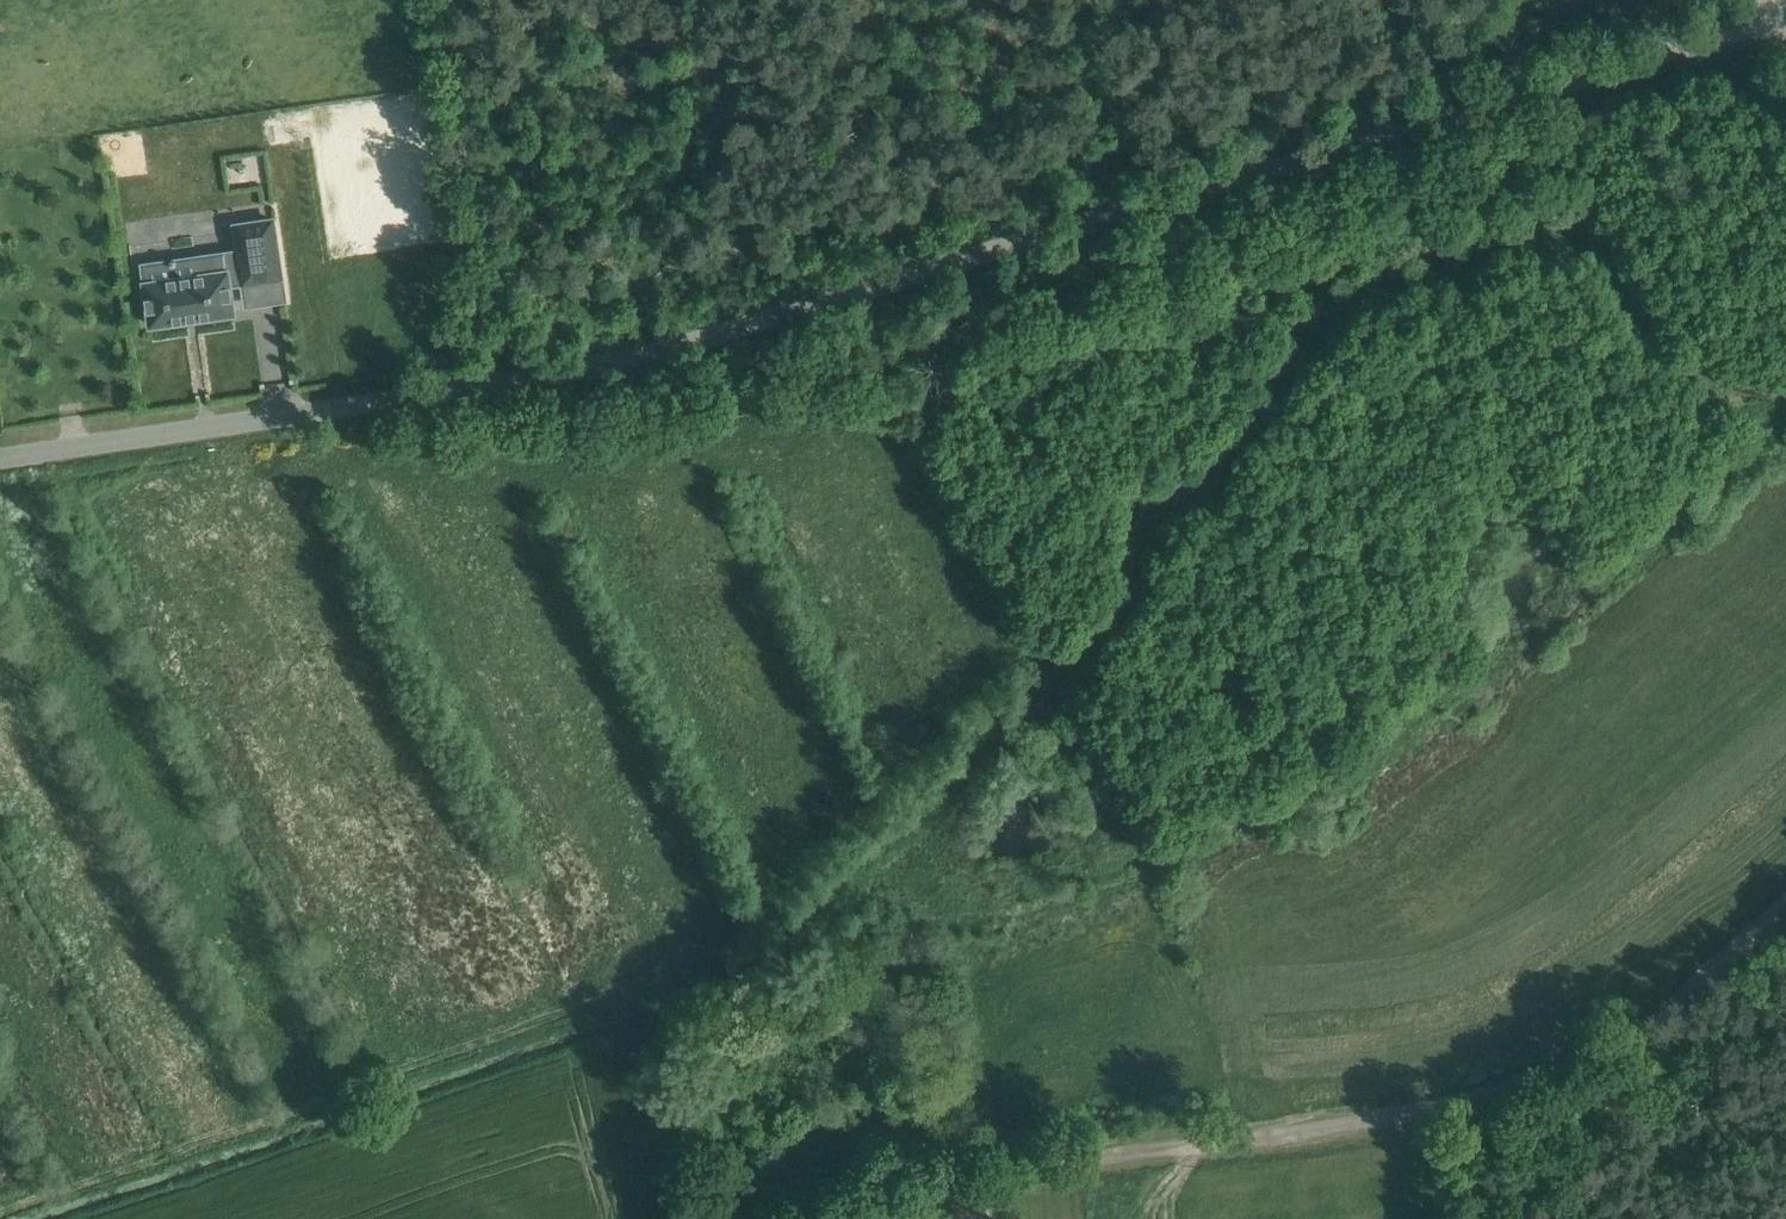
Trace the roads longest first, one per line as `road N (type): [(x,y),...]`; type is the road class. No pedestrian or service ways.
road 1 (unclassified): [(0,458),(623,360),(1785,15)]
road 2 (unclassified): [(872,1218),(1060,1160),(1314,1128),(1458,1103),(1526,1081),(1653,1017),(1785,906)]

